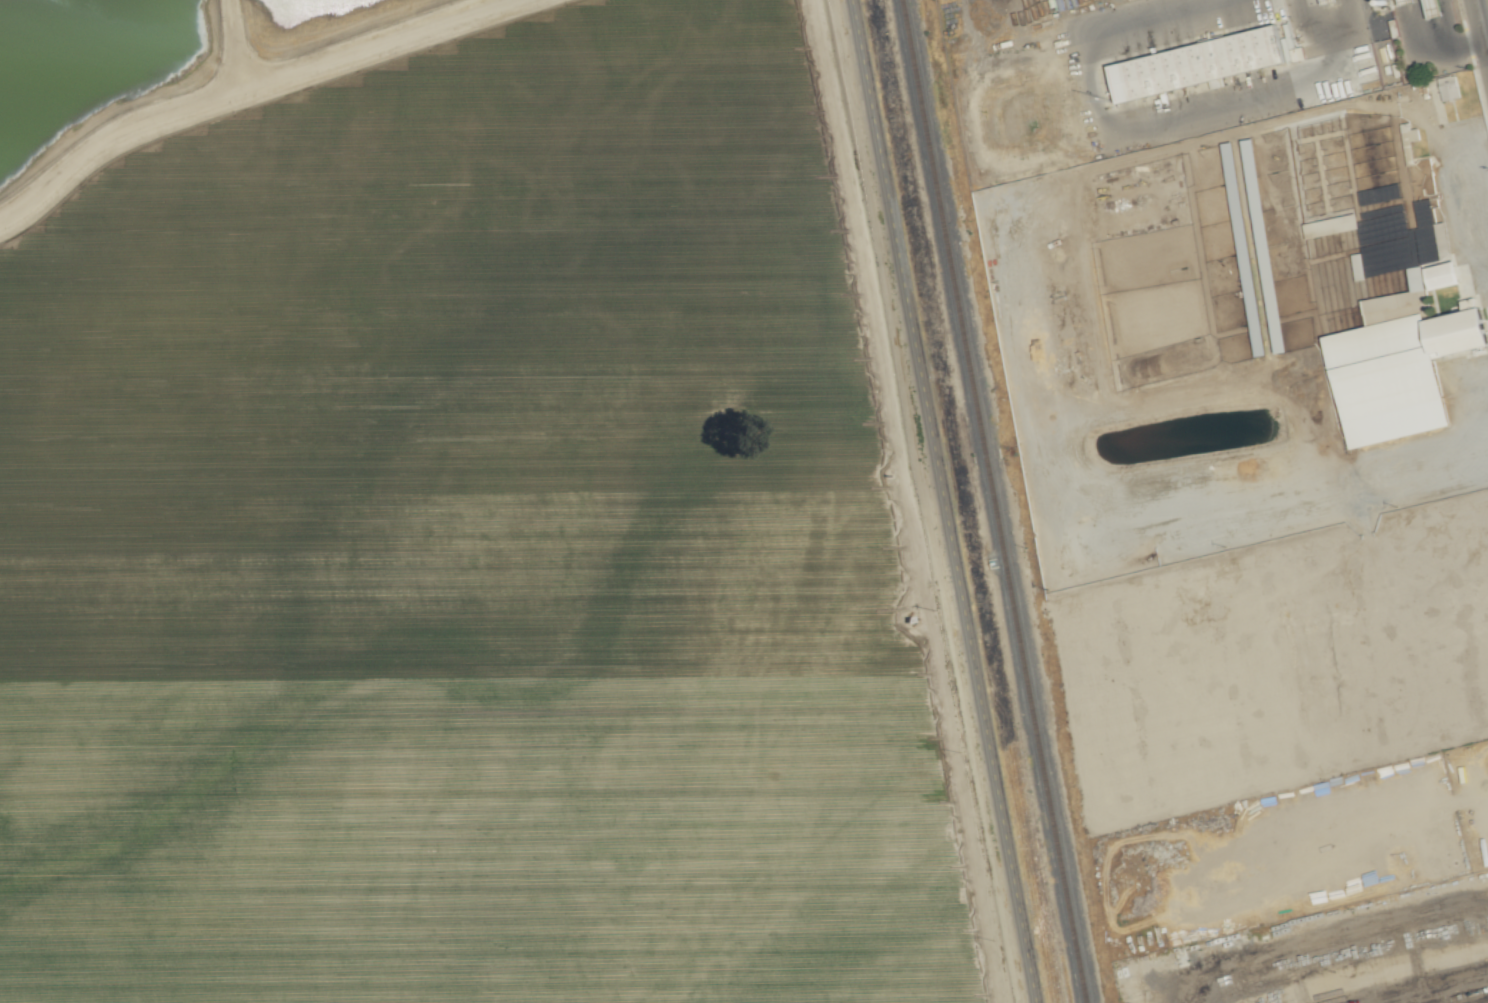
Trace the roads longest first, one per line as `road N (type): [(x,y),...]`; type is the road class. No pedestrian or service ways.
road 1 (secondary): [(852,0),(1035,1002)]

